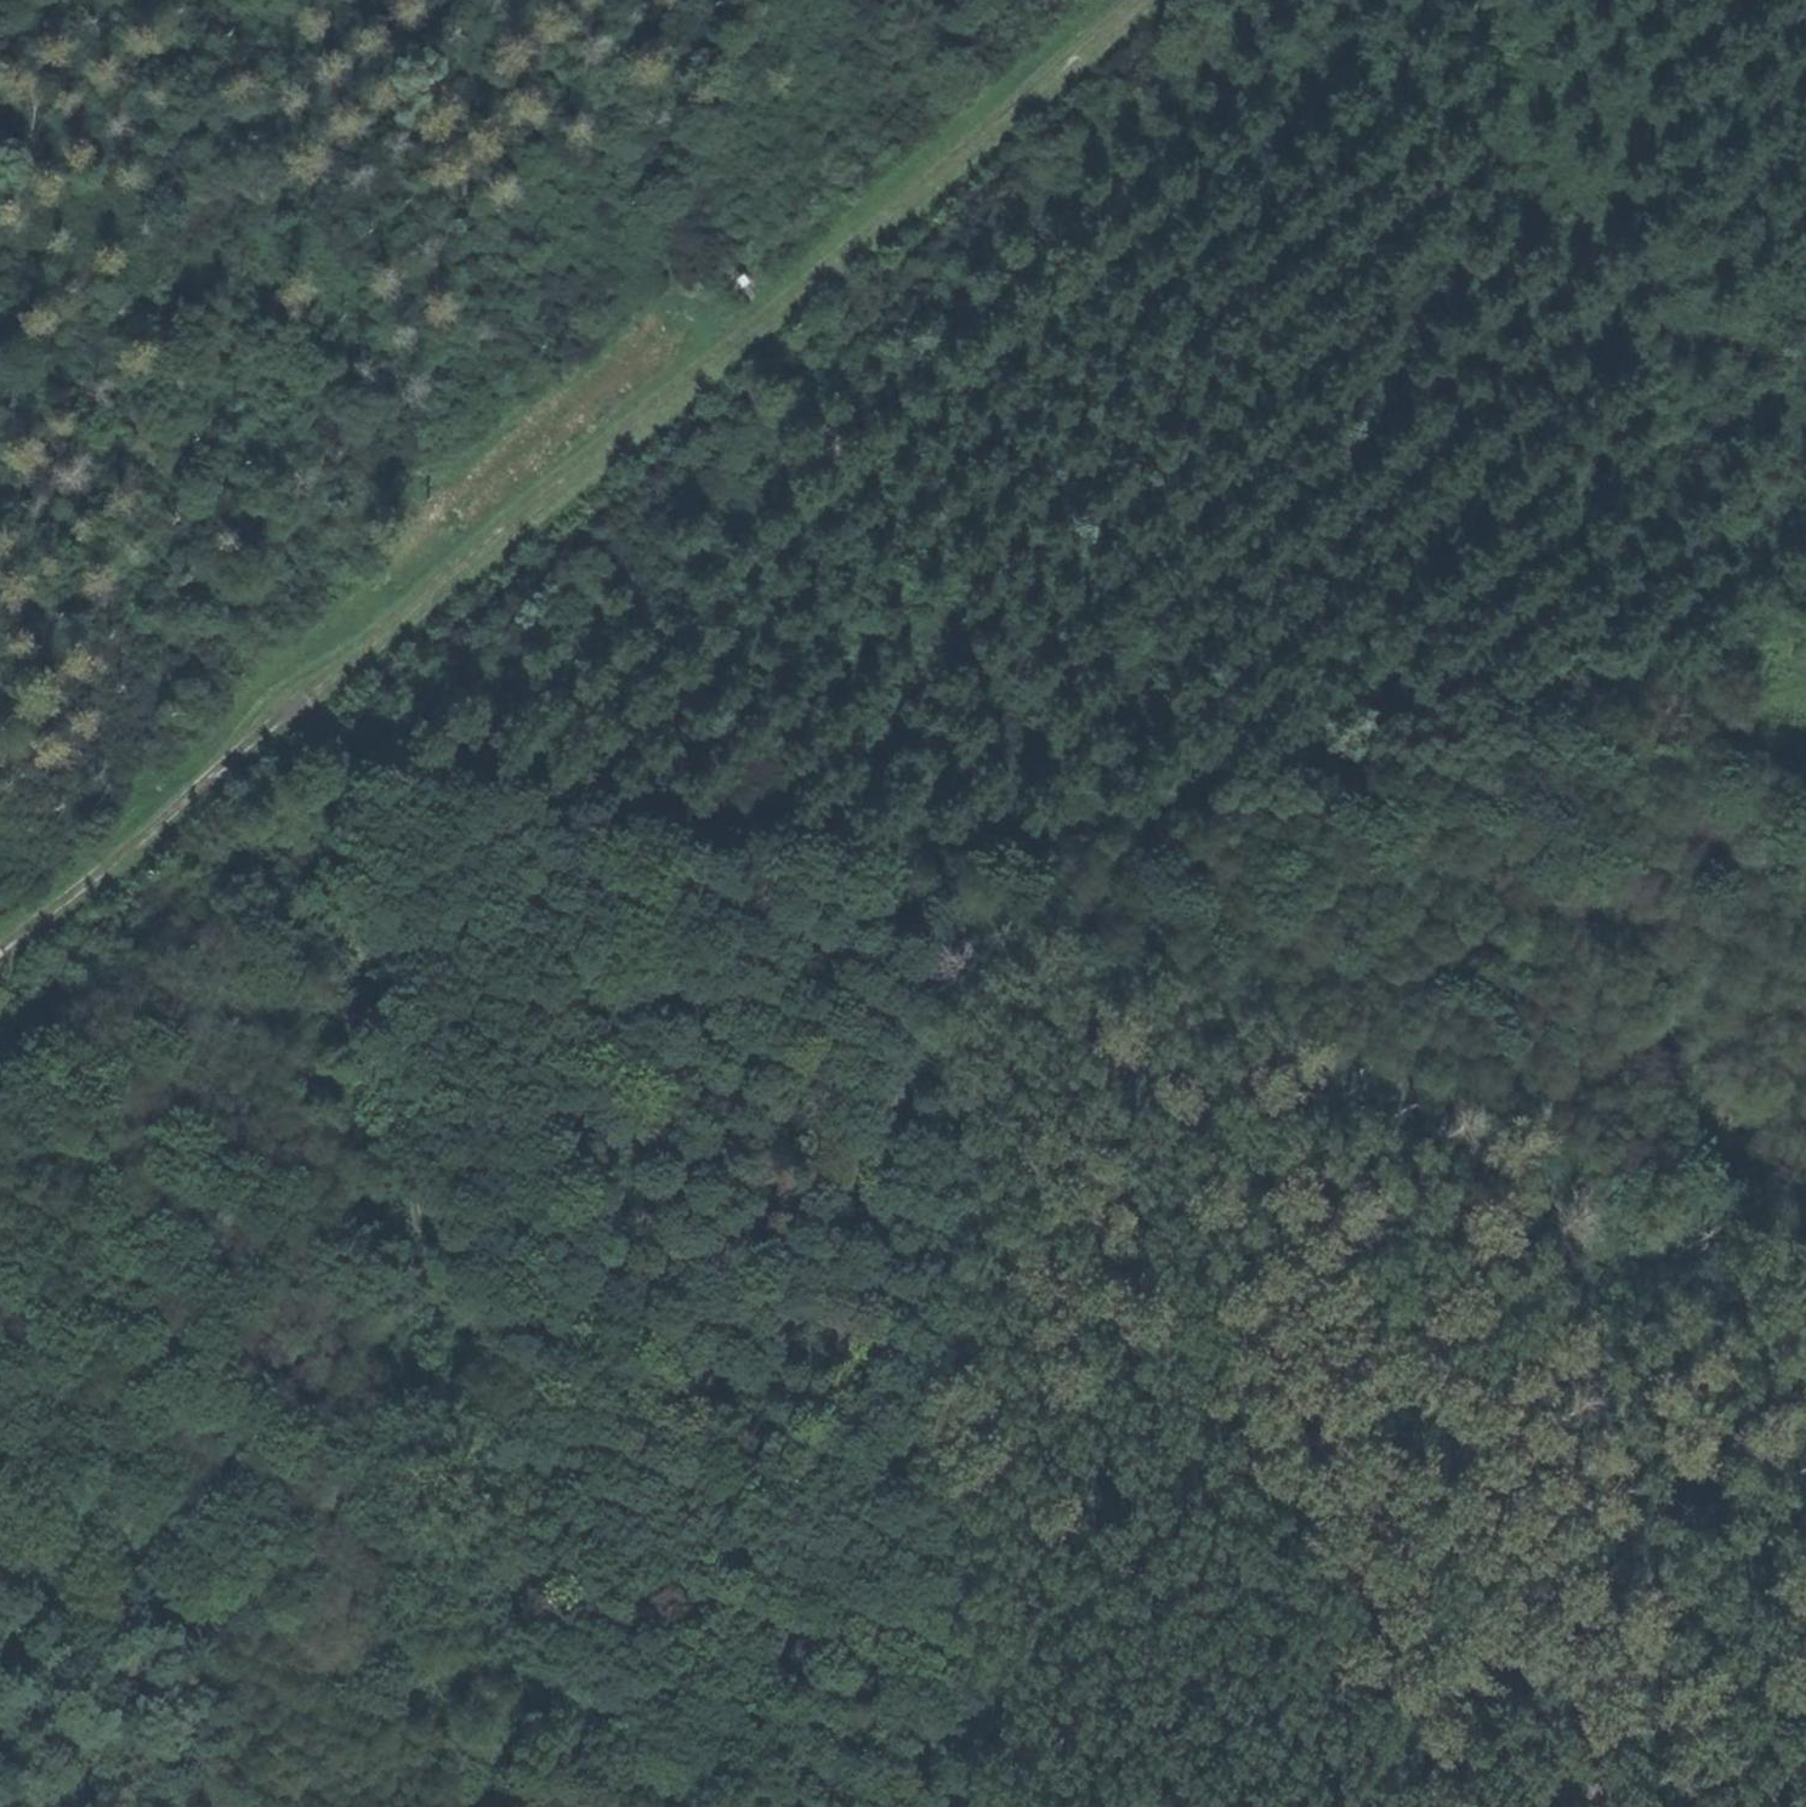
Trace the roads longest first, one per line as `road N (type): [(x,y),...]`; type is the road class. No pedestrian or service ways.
road 1 (track): [(1142,0),(643,404),(0,945)]

